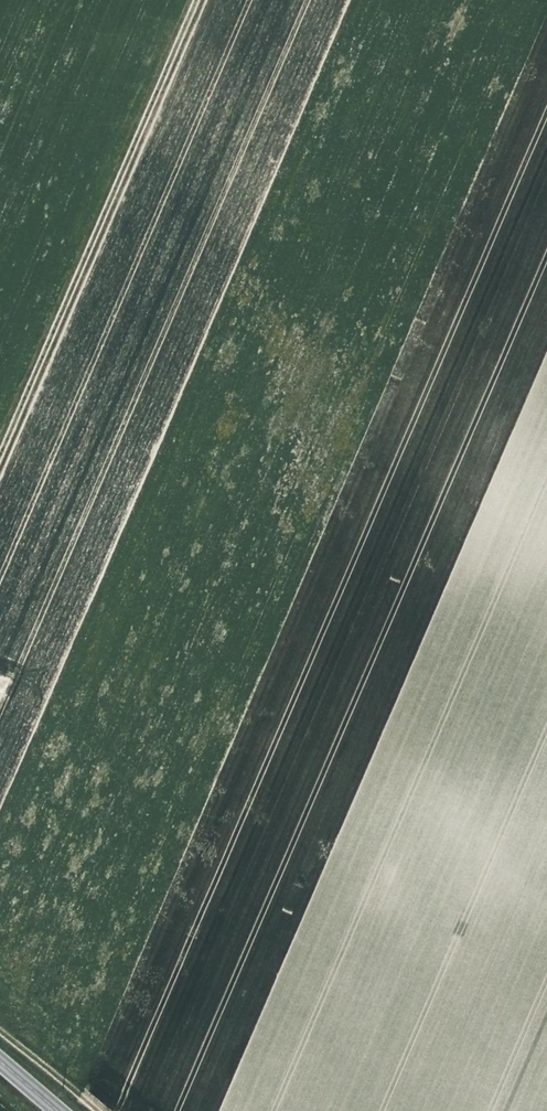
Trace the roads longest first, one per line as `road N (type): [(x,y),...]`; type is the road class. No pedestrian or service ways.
road 1 (track): [(0,459),(198,0)]
road 2 (track): [(96,1110),(0,1029)]

